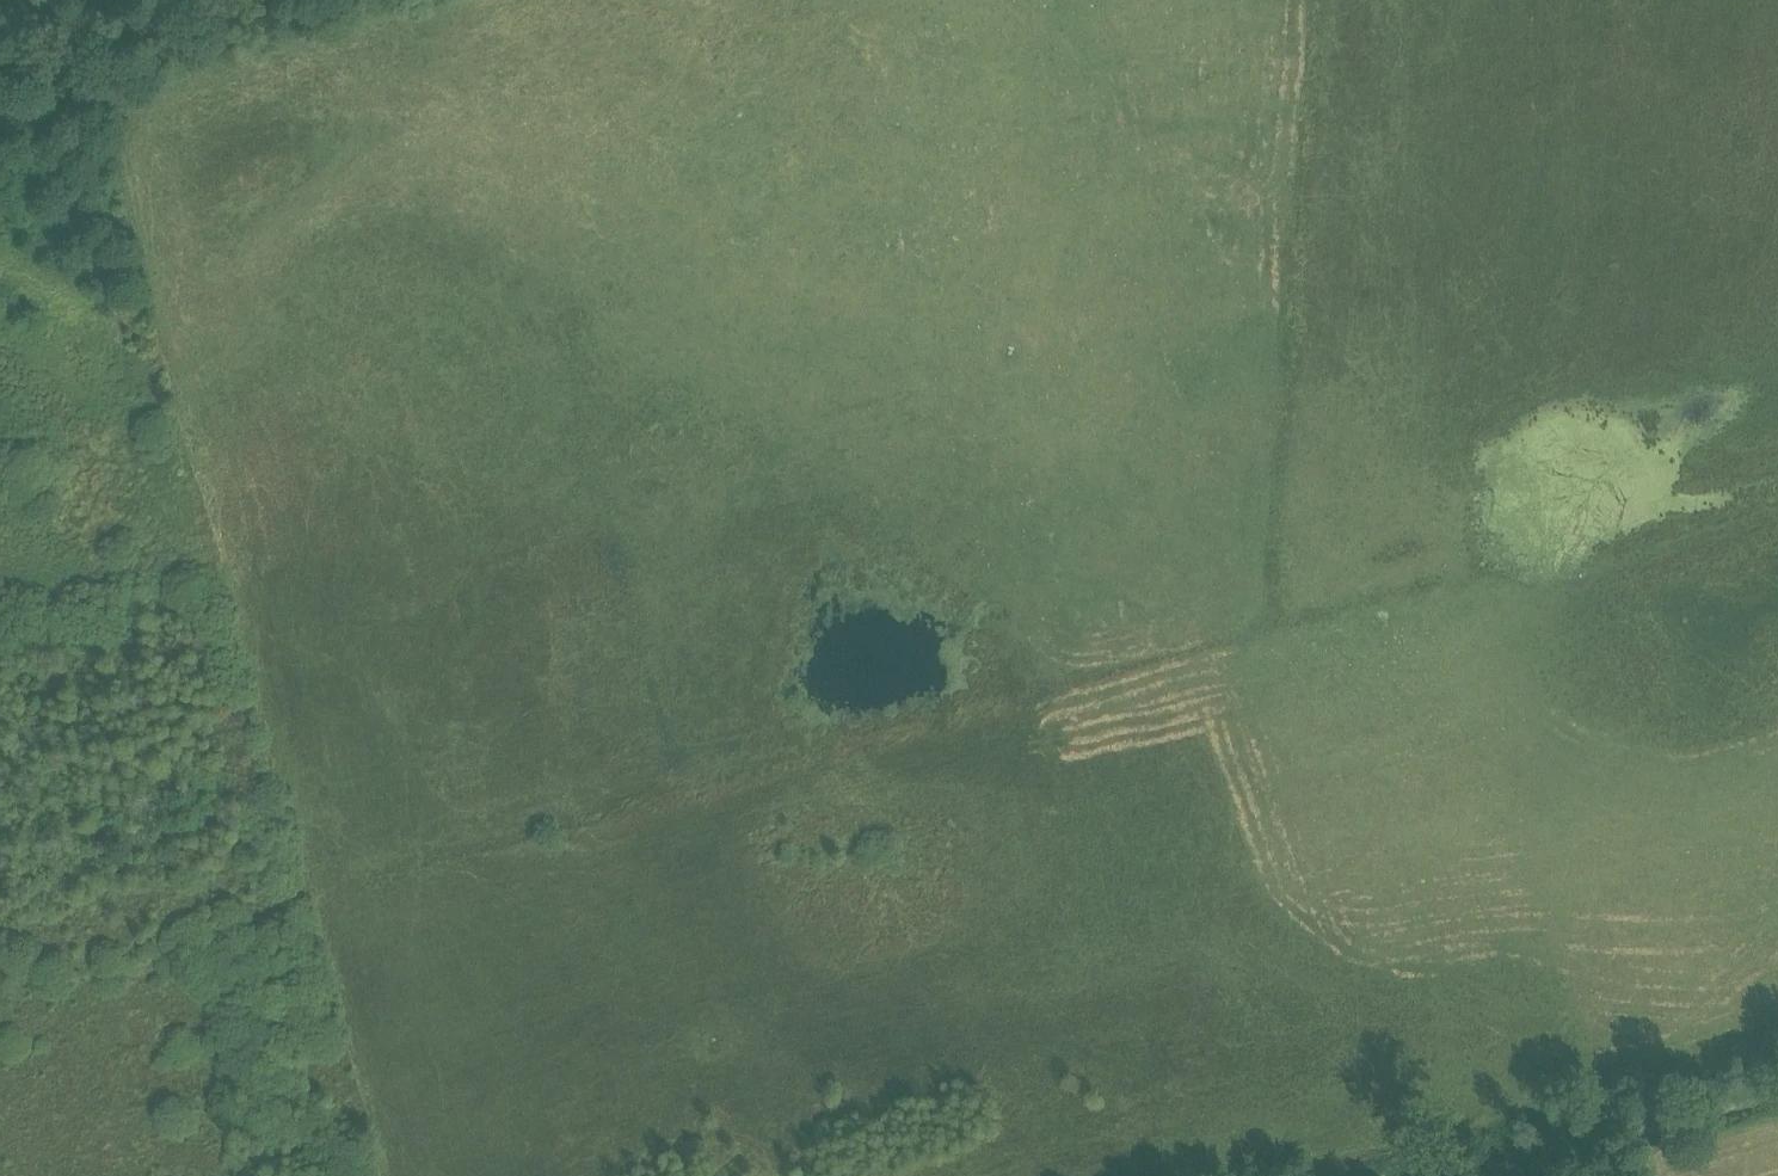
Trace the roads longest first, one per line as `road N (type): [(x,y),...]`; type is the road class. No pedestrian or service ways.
road 1 (track): [(1388,1175),(1777,1073)]
road 2 (track): [(259,0),(18,65),(0,46)]

